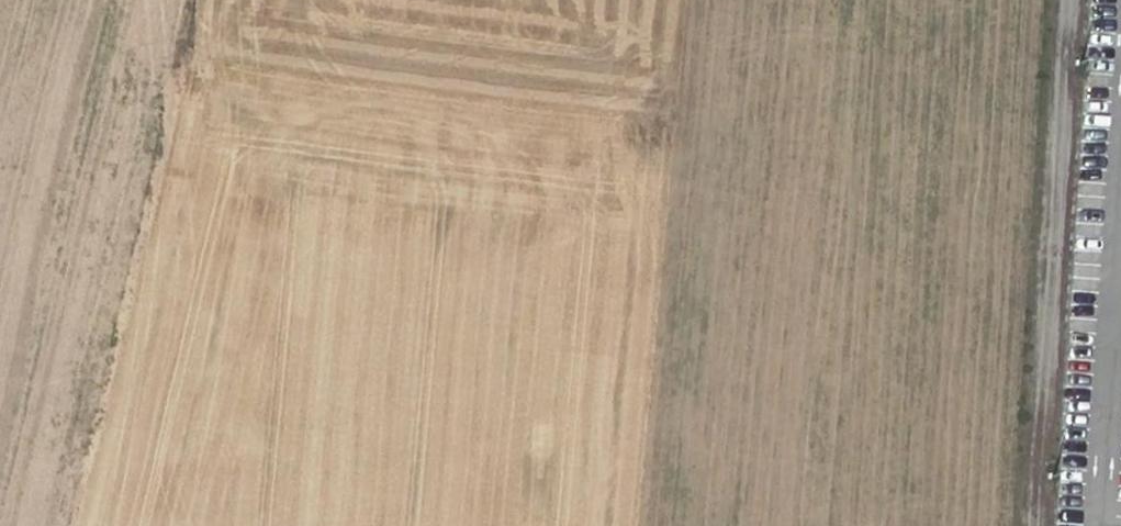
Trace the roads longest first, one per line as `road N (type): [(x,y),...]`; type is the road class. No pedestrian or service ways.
road 1 (track): [(1035,525),(1068,0)]

